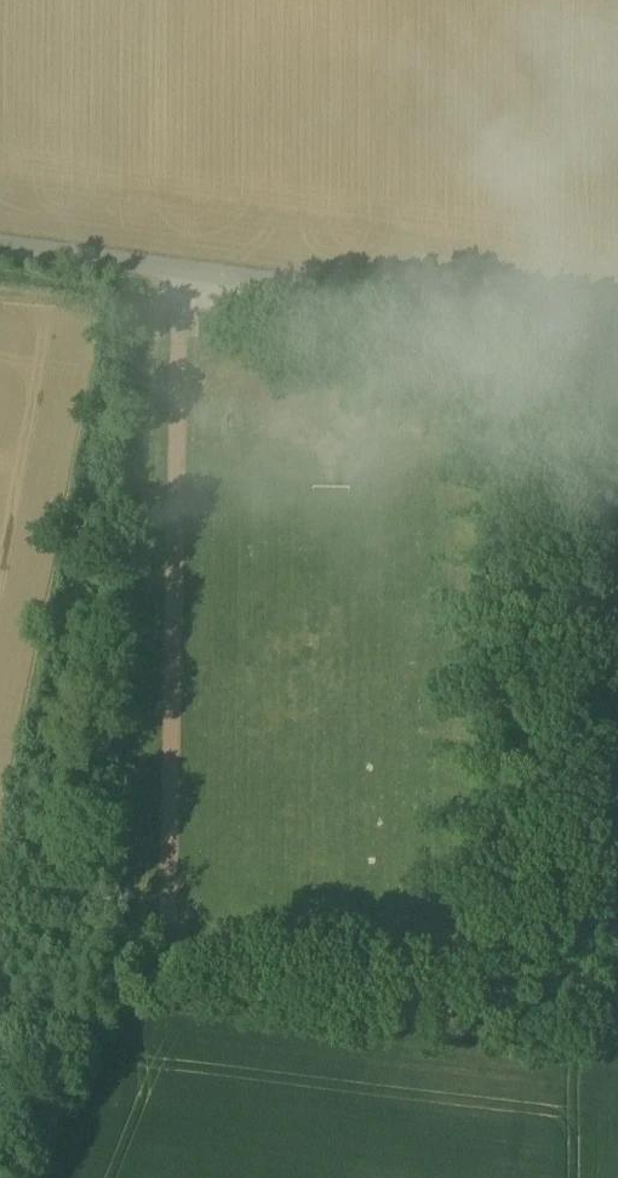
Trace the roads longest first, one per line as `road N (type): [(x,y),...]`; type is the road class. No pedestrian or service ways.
road 1 (unclassified): [(0,248),(617,331)]

